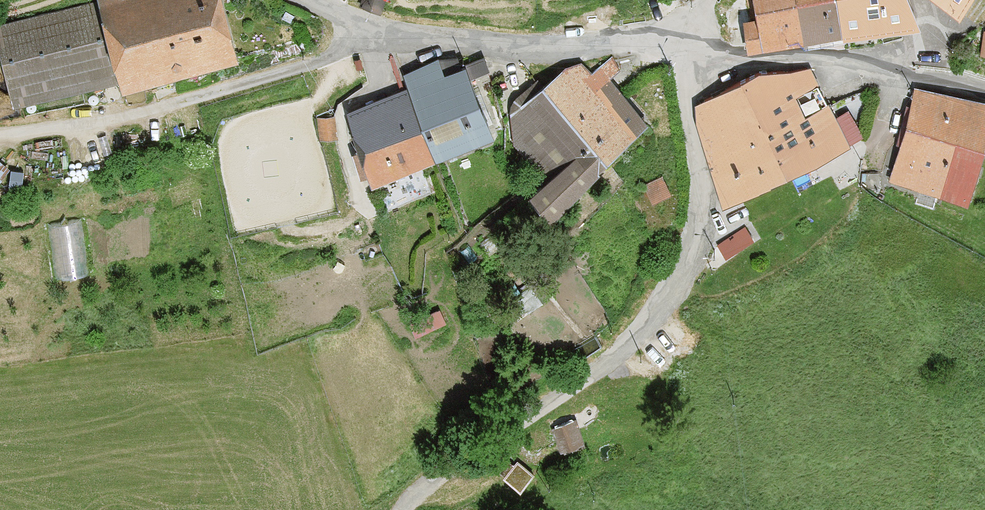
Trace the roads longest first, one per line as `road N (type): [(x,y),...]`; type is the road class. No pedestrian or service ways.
road 1 (residential): [(402,509),(624,346),(666,303),(698,226),(688,50)]
road 2 (residential): [(386,32),(298,68),(118,118),(0,135)]
road 3 (tertiary): [(386,32),(477,45),(688,50)]
road 4 (tertiary): [(688,50),(843,60),(984,91)]

